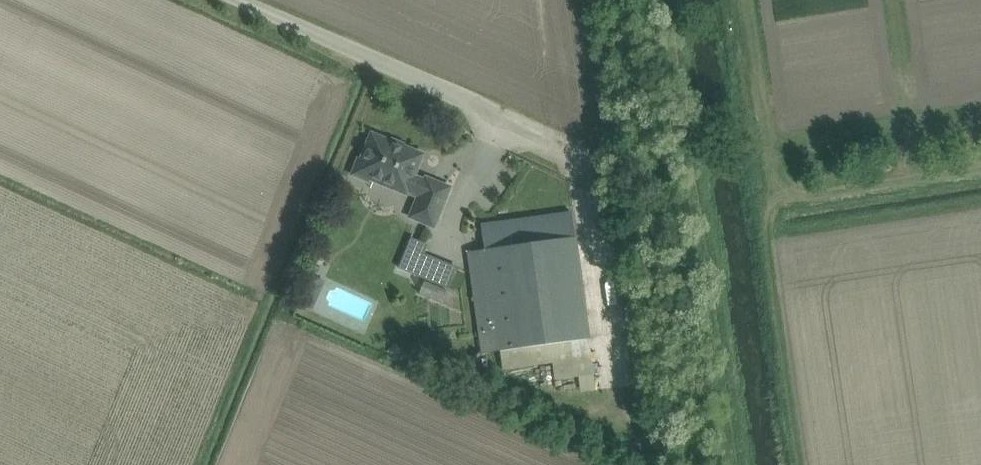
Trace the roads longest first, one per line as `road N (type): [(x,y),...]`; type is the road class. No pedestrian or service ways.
road 1 (track): [(669,0),(742,464)]
road 2 (unclassified): [(562,152),(239,0)]
road 3 (track): [(980,175),(829,198)]

